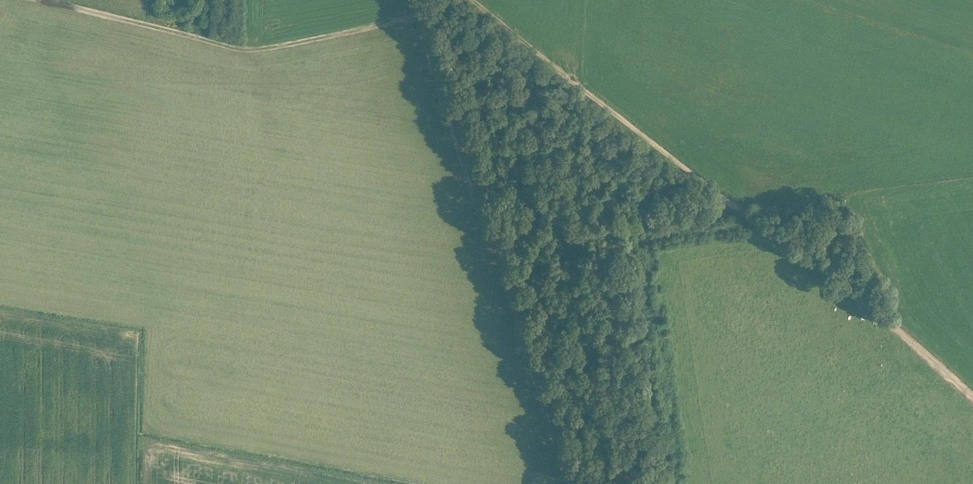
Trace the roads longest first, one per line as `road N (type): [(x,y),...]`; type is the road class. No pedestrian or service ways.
road 1 (track): [(972,395),(473,0)]
road 2 (track): [(418,19),(570,483)]
road 3 (track): [(41,0),(240,48),(418,19)]

